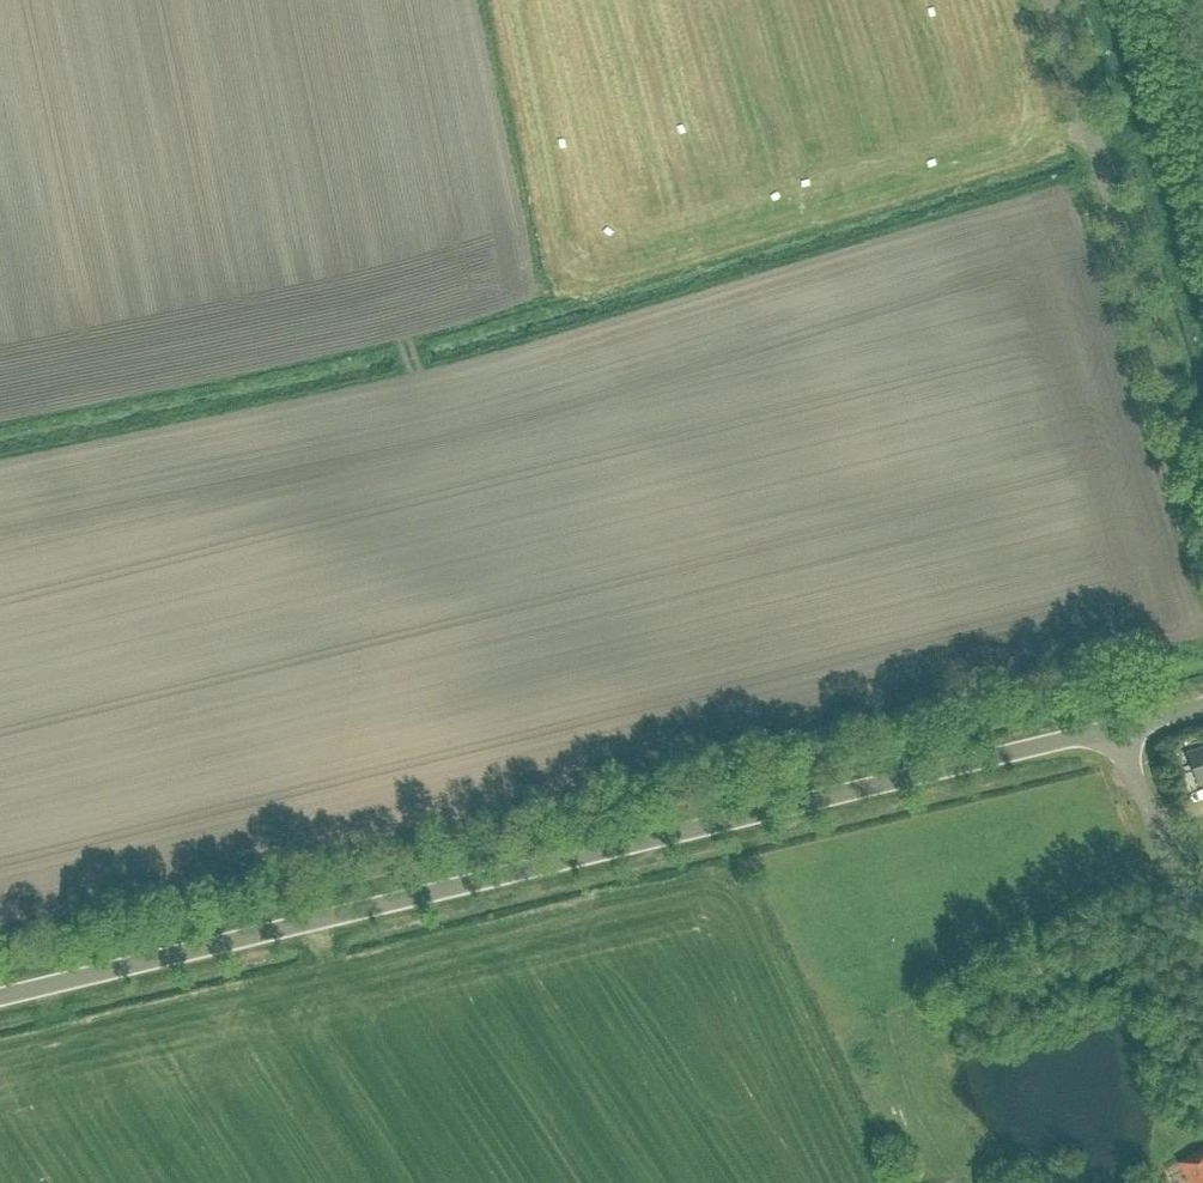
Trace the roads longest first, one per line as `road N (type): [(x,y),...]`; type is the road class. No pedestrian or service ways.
road 1 (tertiary): [(0,995),(1113,728)]
road 2 (unclassified): [(1202,501),(1049,0)]
road 3 (unclassified): [(1202,934),(1113,728)]

